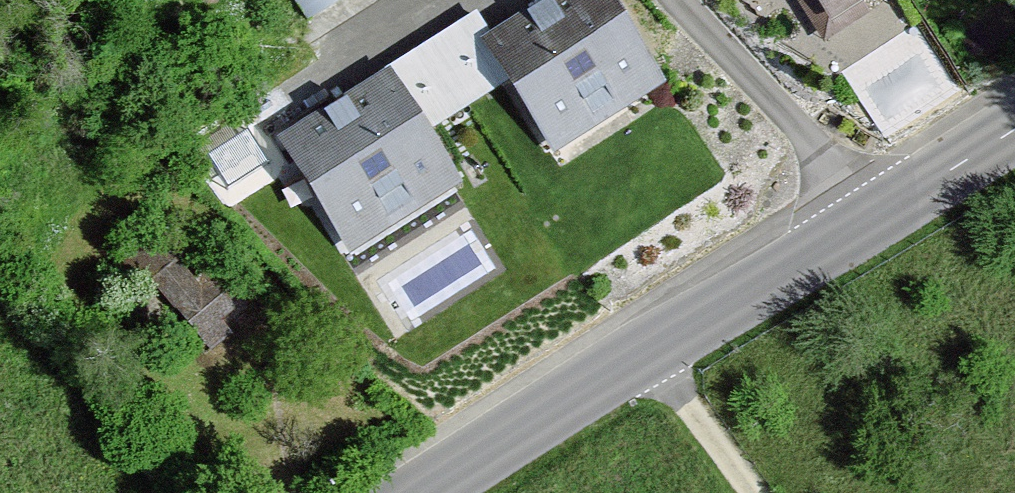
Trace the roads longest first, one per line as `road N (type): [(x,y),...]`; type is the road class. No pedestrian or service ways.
road 1 (tertiary): [(415,492),(870,217)]
road 2 (residential): [(870,217),(683,0)]
road 3 (tertiary): [(870,217),(1014,128)]
road 4 (residential): [(417,0),(292,81)]

